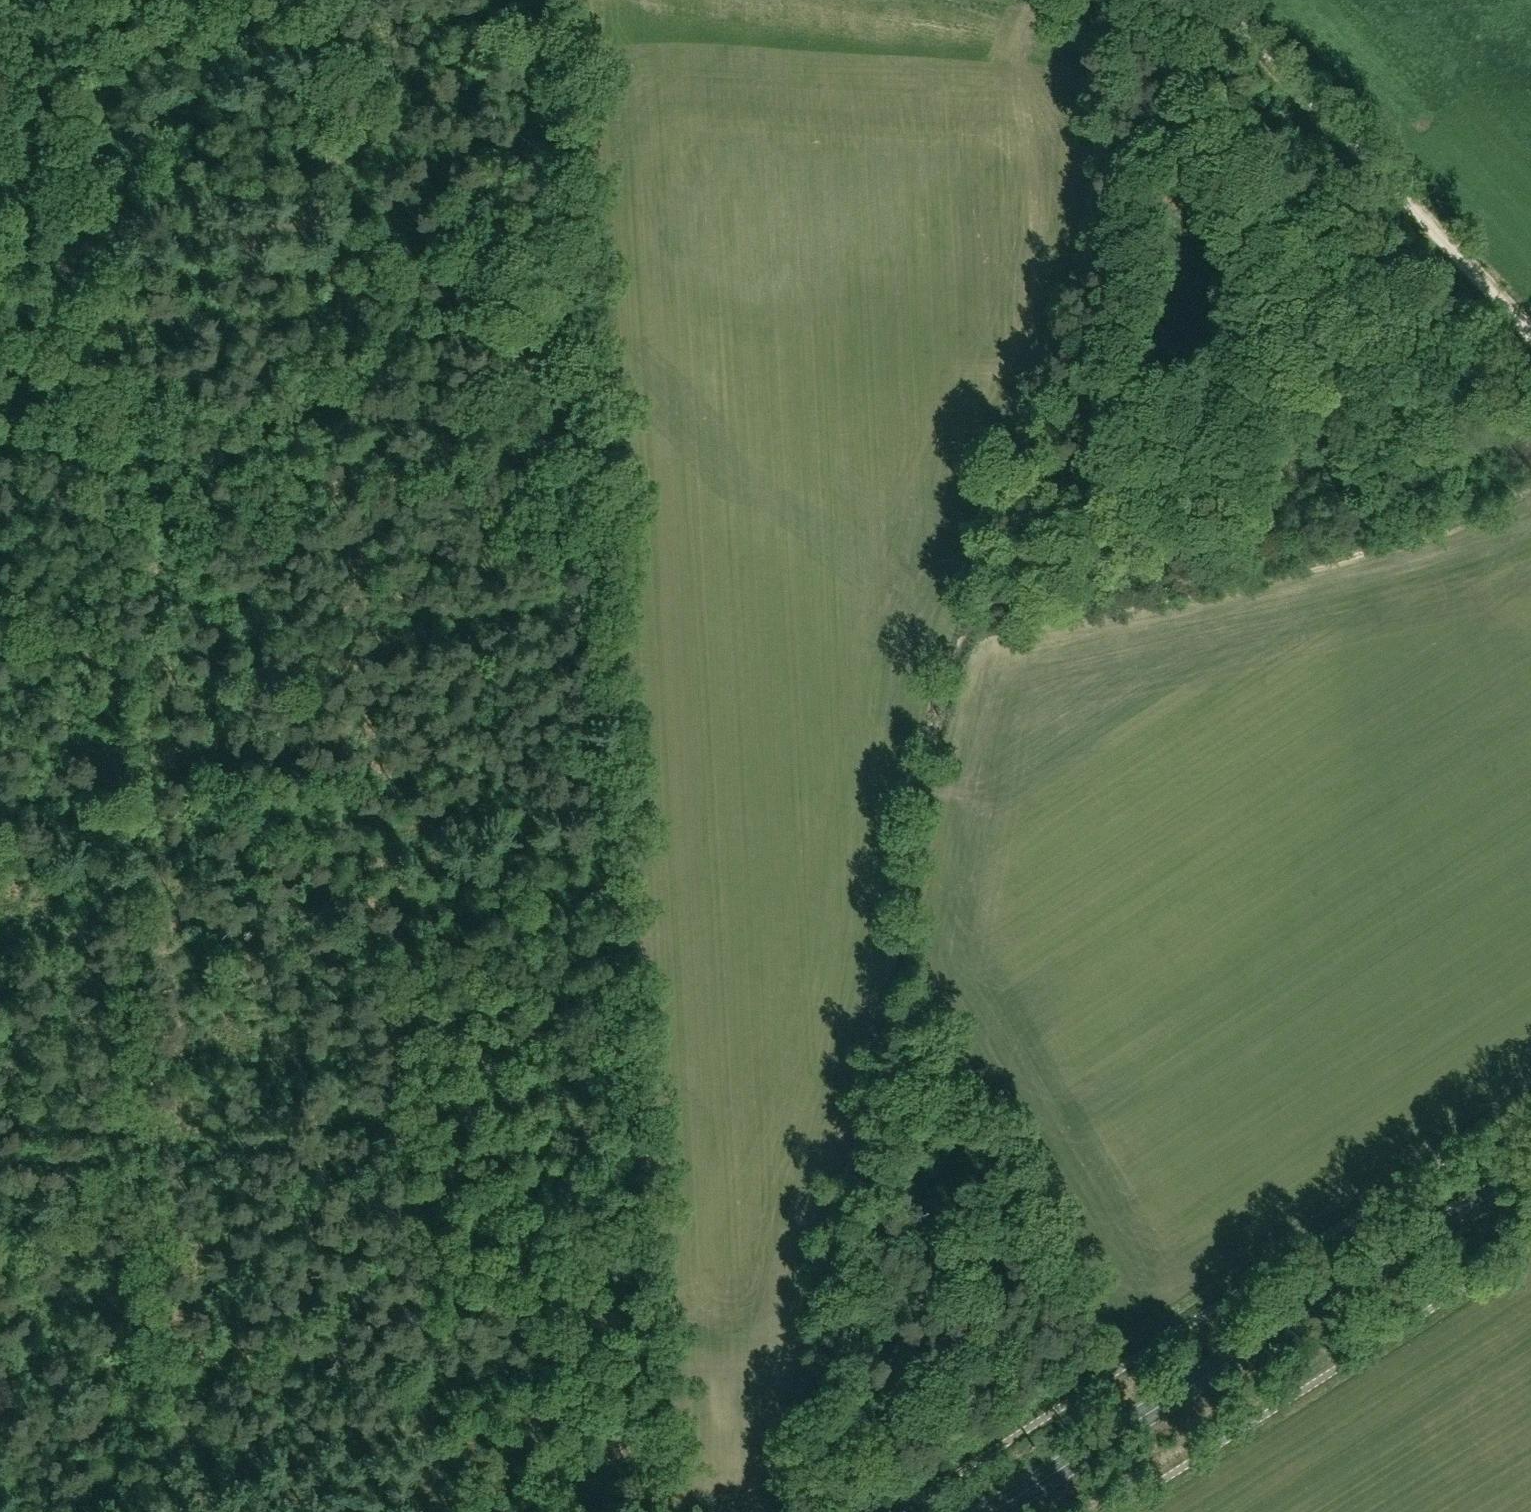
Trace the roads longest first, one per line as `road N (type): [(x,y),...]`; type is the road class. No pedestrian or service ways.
road 1 (primary): [(990,1511),(1530,1173)]
road 2 (track): [(1530,339),(1221,0)]

